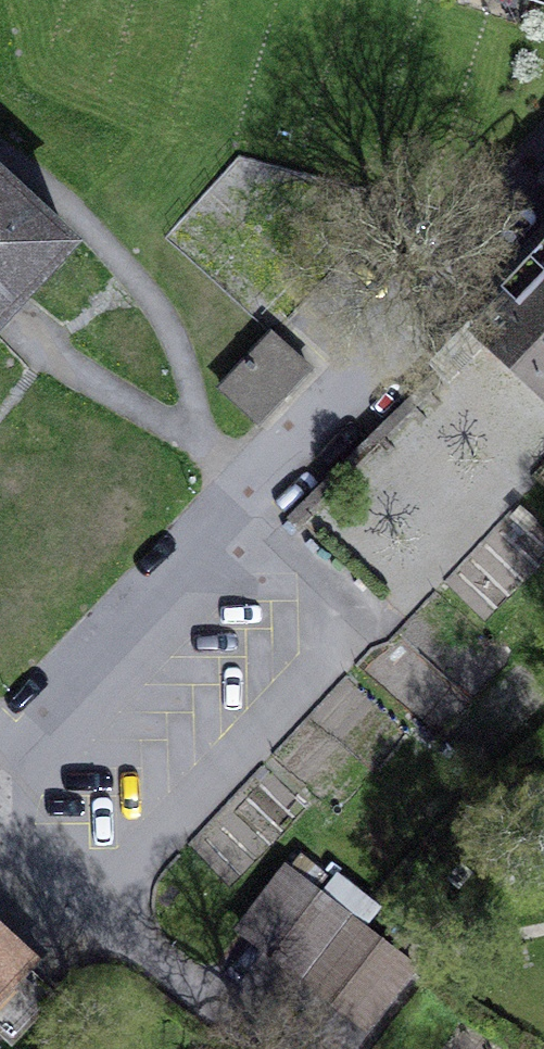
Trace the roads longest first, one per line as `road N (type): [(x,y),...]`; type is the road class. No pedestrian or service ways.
road 1 (residential): [(485,245),(250,485),(249,519),(0,791)]
road 2 (residential): [(0,814),(264,1048)]

